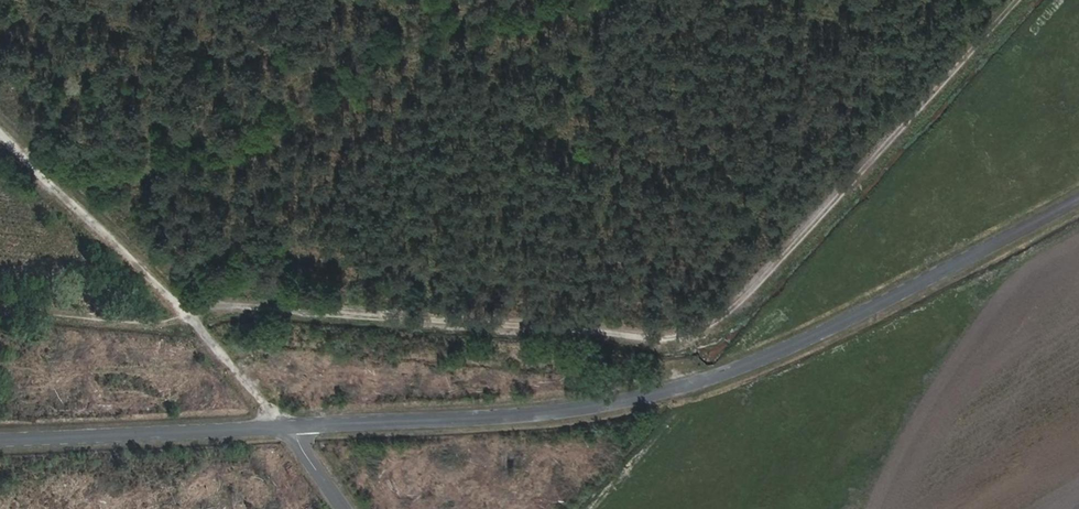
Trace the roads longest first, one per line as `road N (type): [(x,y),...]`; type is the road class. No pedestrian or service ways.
road 1 (track): [(1015,0),(763,276),(692,332),(666,338),(226,307),(190,318)]
road 2 (tertiary): [(287,427),(576,408),(727,373),(1078,200)]
road 3 (tertiary): [(0,440),(287,427)]
road 4 (track): [(190,318),(0,134)]
road 5 (track): [(190,318),(151,325),(0,309)]
road 6 (track): [(190,318),(287,427)]

